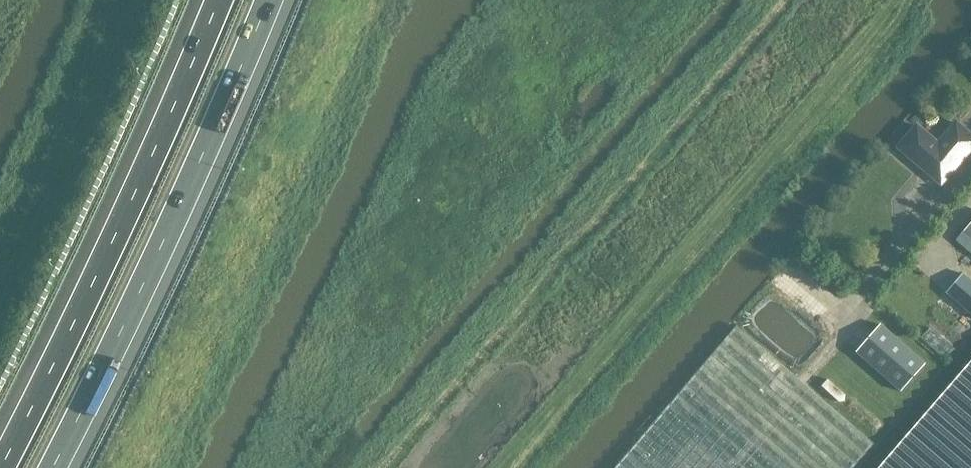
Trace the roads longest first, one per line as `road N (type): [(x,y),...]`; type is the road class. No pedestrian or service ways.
road 1 (motorway): [(219,0),(95,279),(0,467)]
road 2 (motorway): [(51,467),(201,160),(268,0)]

